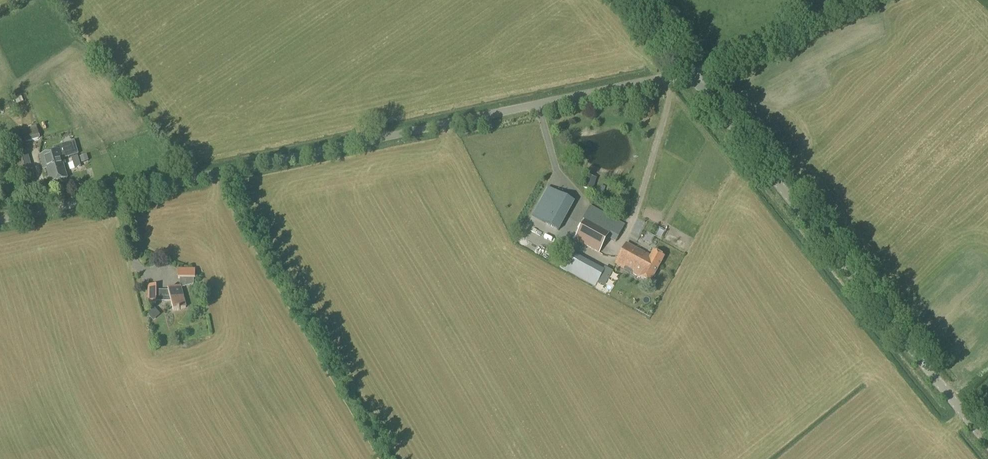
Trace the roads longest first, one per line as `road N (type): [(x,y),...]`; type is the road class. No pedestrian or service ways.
road 1 (unclassified): [(0,220),(690,72)]
road 2 (unclassified): [(987,445),(690,72)]
road 3 (unclassified): [(690,72),(857,0)]

